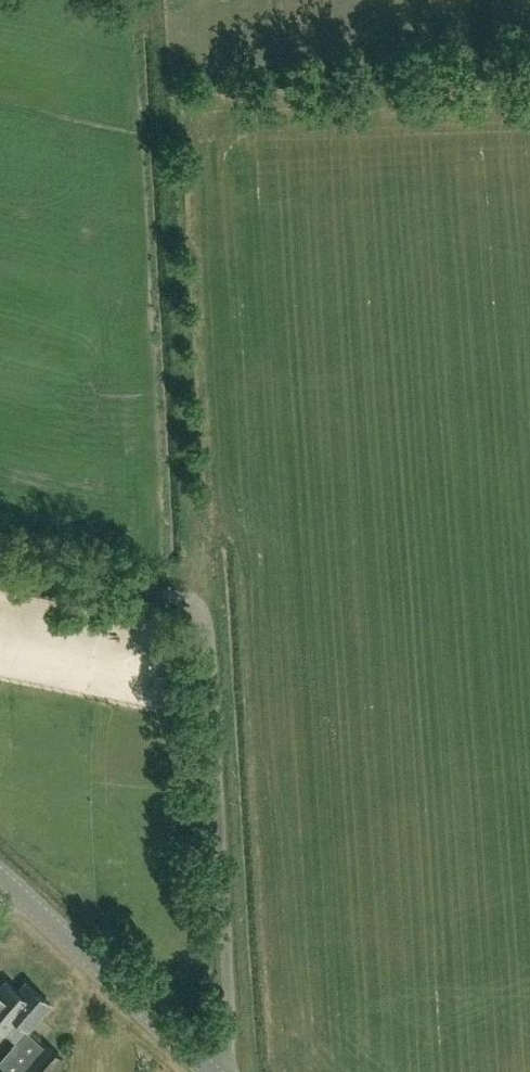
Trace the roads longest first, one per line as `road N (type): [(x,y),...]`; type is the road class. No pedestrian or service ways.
road 1 (tertiary): [(210,1071),(0,879)]

